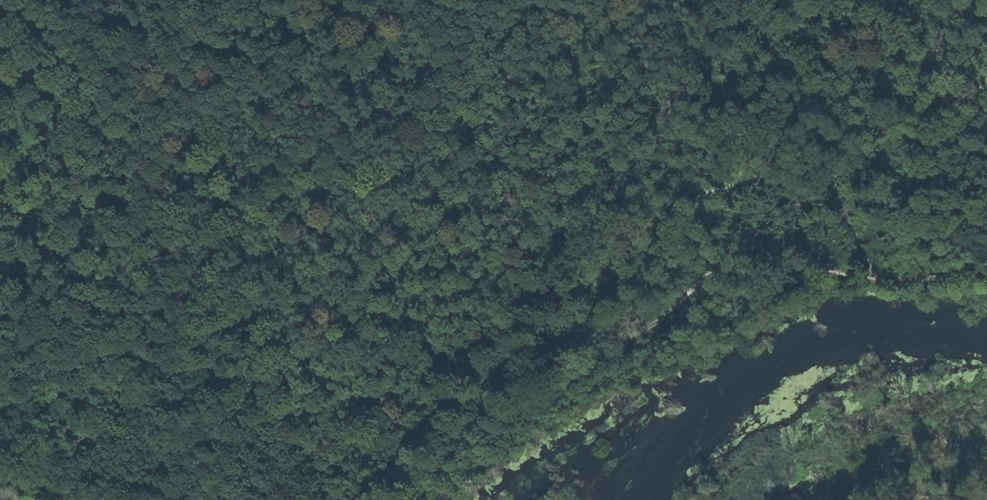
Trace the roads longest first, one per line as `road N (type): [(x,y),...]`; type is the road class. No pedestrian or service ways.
road 1 (track): [(986,277),(715,269),(653,325),(602,354),(534,351),(509,361),(380,499)]
road 2 (track): [(872,277),(754,0)]

